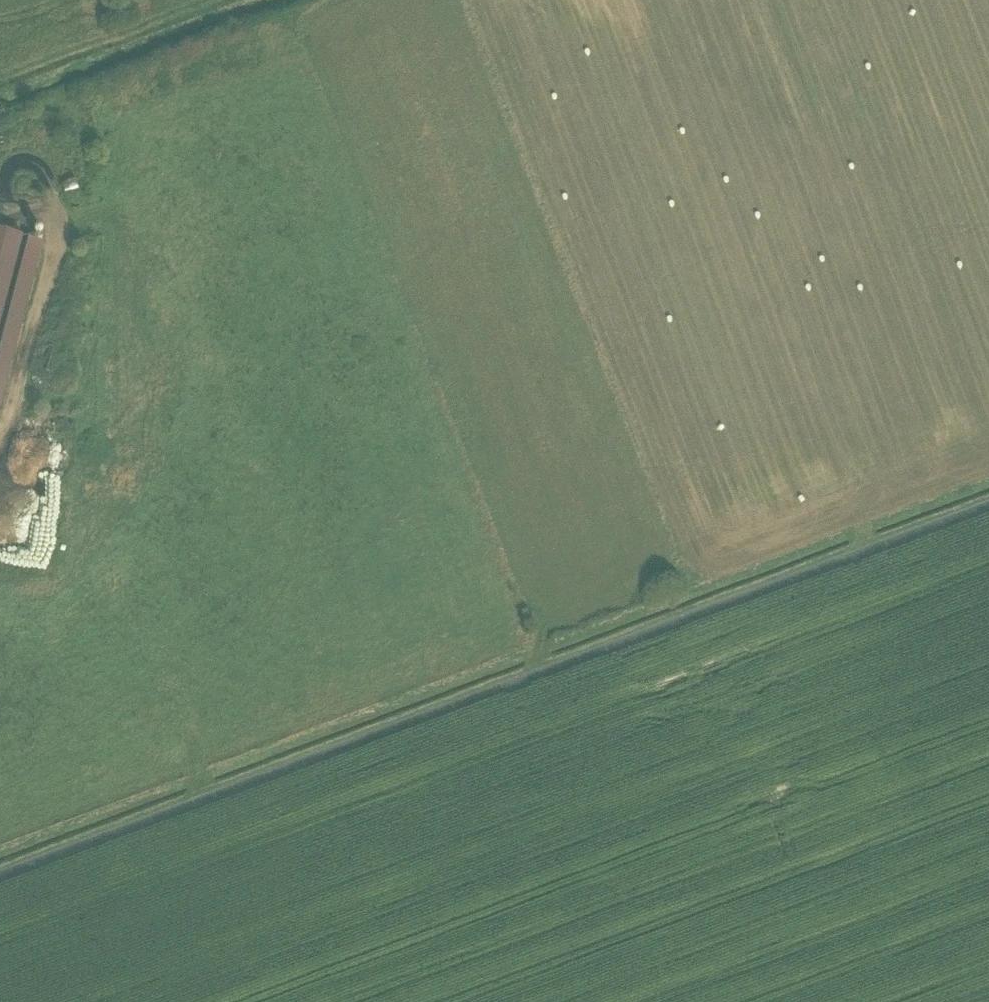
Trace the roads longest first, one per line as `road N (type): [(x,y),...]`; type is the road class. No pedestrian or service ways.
road 1 (track): [(988,509),(0,879)]

